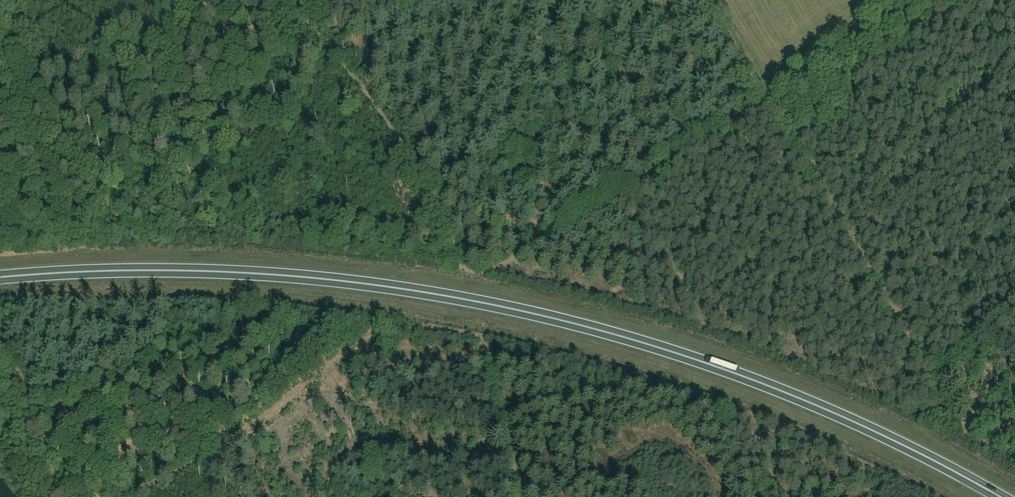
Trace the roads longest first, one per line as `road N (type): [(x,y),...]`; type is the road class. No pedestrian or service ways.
road 1 (trunk): [(0,279),(81,270),(234,273),(464,299),(583,326),(787,393),(1000,496)]
road 2 (track): [(281,0),(365,93),(434,198),(469,276),(629,190),(918,0)]

